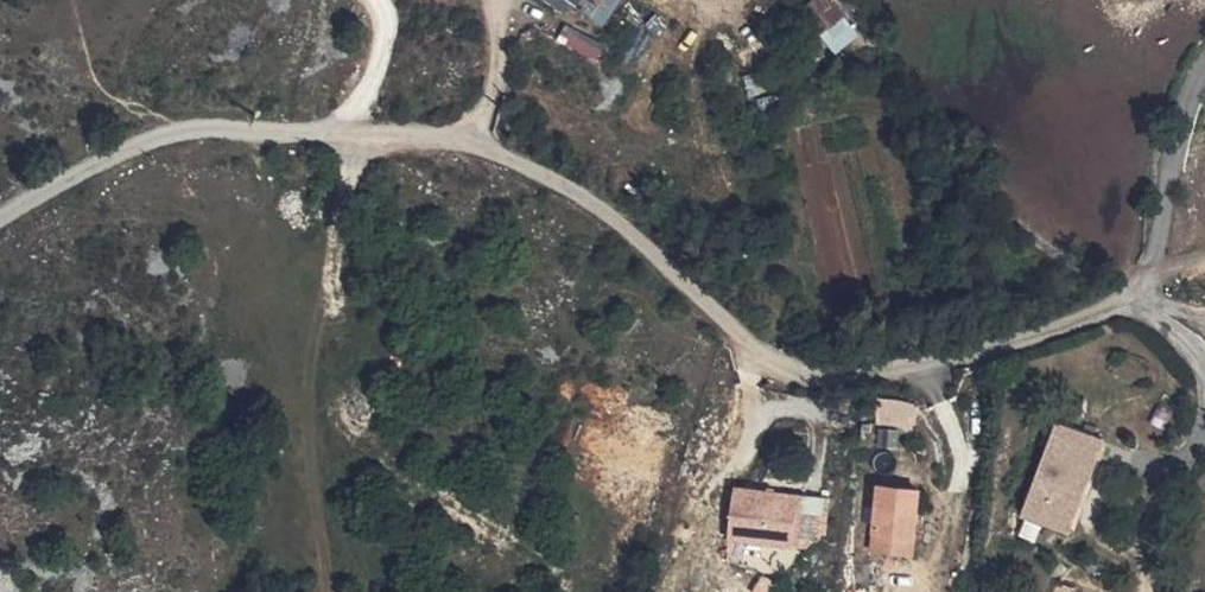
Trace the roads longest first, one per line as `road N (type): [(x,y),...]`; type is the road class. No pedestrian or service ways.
road 1 (unclassified): [(0,225),(171,135),(257,128),(415,135),(483,146),(567,185),(613,214),(709,302),(759,360),(800,374),(863,385),(1134,304)]
road 2 (unclassified): [(1134,304),(1154,274),(1197,76),(1204,68)]
road 3 (track): [(347,132),(391,24),(375,0)]

